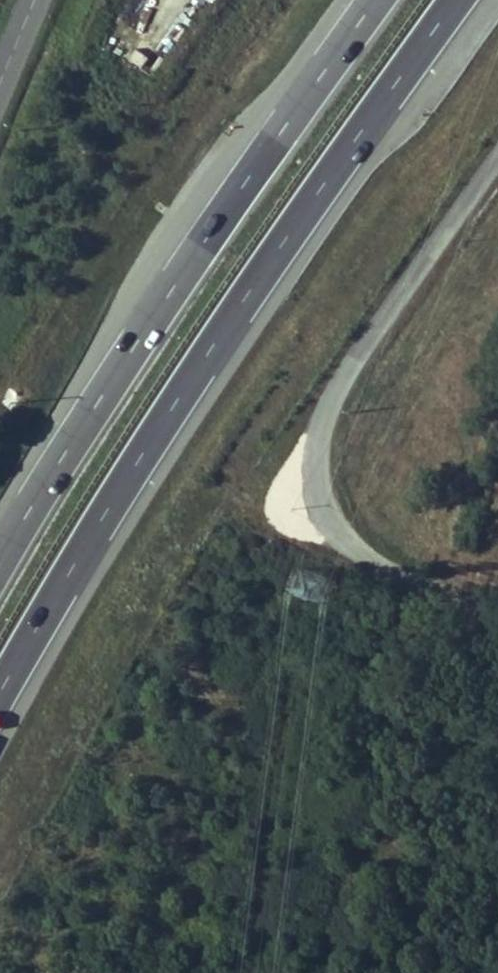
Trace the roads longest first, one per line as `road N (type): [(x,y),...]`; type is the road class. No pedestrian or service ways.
road 1 (motorway): [(0,694),(147,447),(456,0)]
road 2 (motorway): [(372,0),(91,413),(0,562)]
road 3 (unclassified): [(497,160),(332,396),(317,470),(326,522),(342,539),(497,610)]

